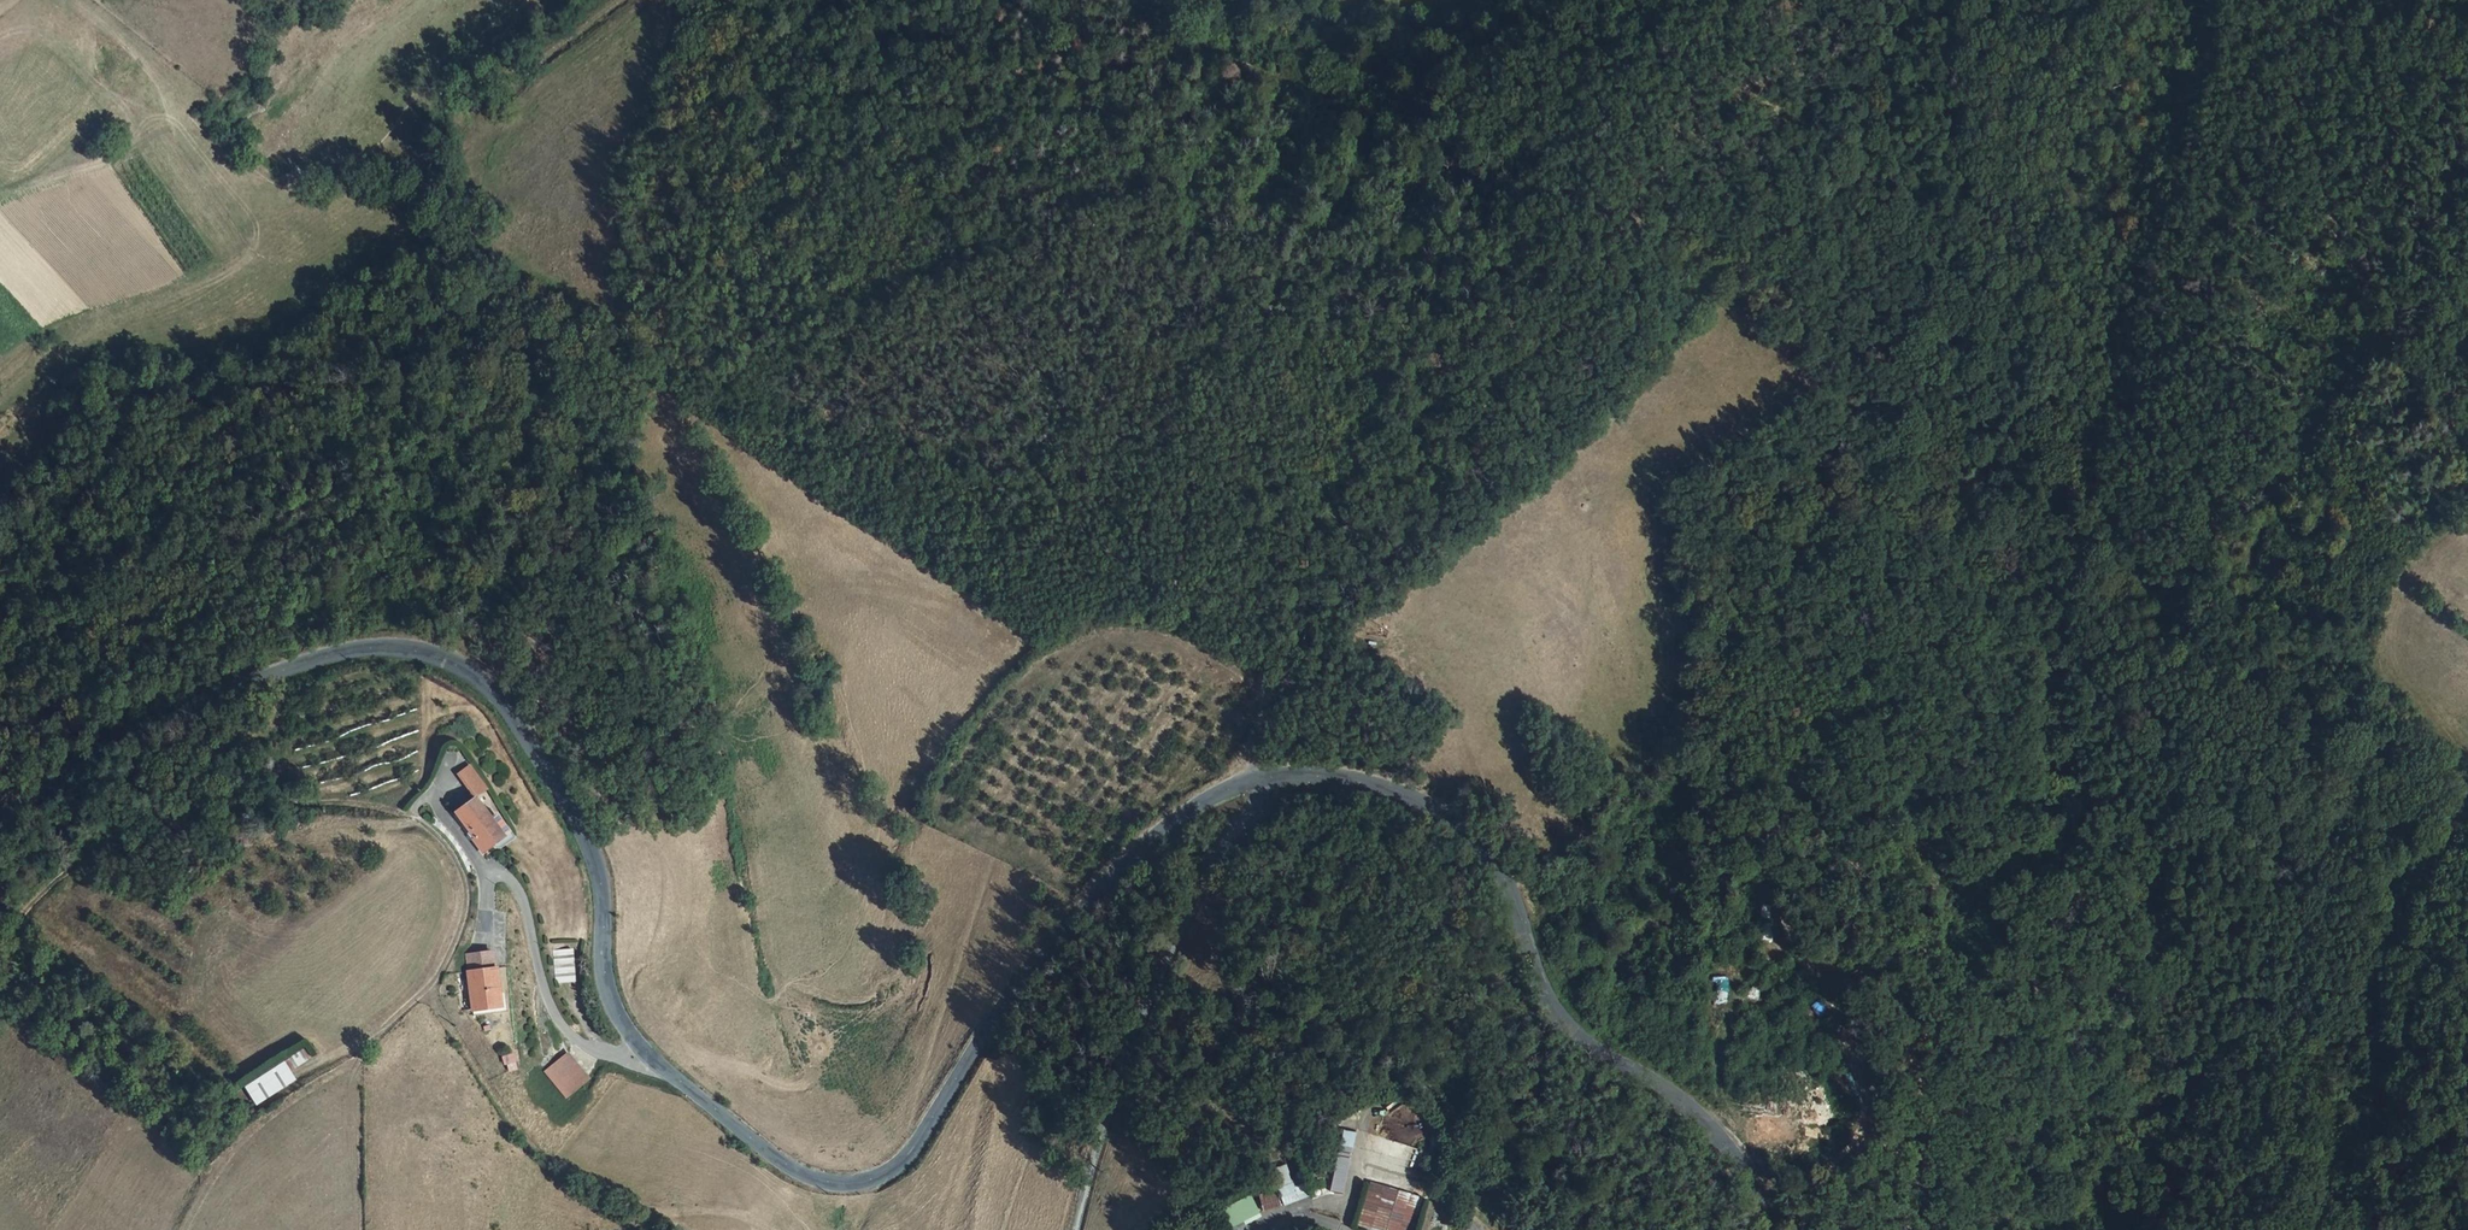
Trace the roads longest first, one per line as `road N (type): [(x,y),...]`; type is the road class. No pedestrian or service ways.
road 1 (tertiary): [(0,826),(198,703),(377,648),(452,655),(513,697),(593,846),(607,905),(609,987),(627,1031),(791,1169),(846,1185),(891,1172),(917,1144),(1037,957),(1105,877),(1158,833),(1259,780),(1294,773),(1386,785),(1439,806),(1504,863),(1545,989),(1583,1038),(1699,1111),(1770,1229)]

